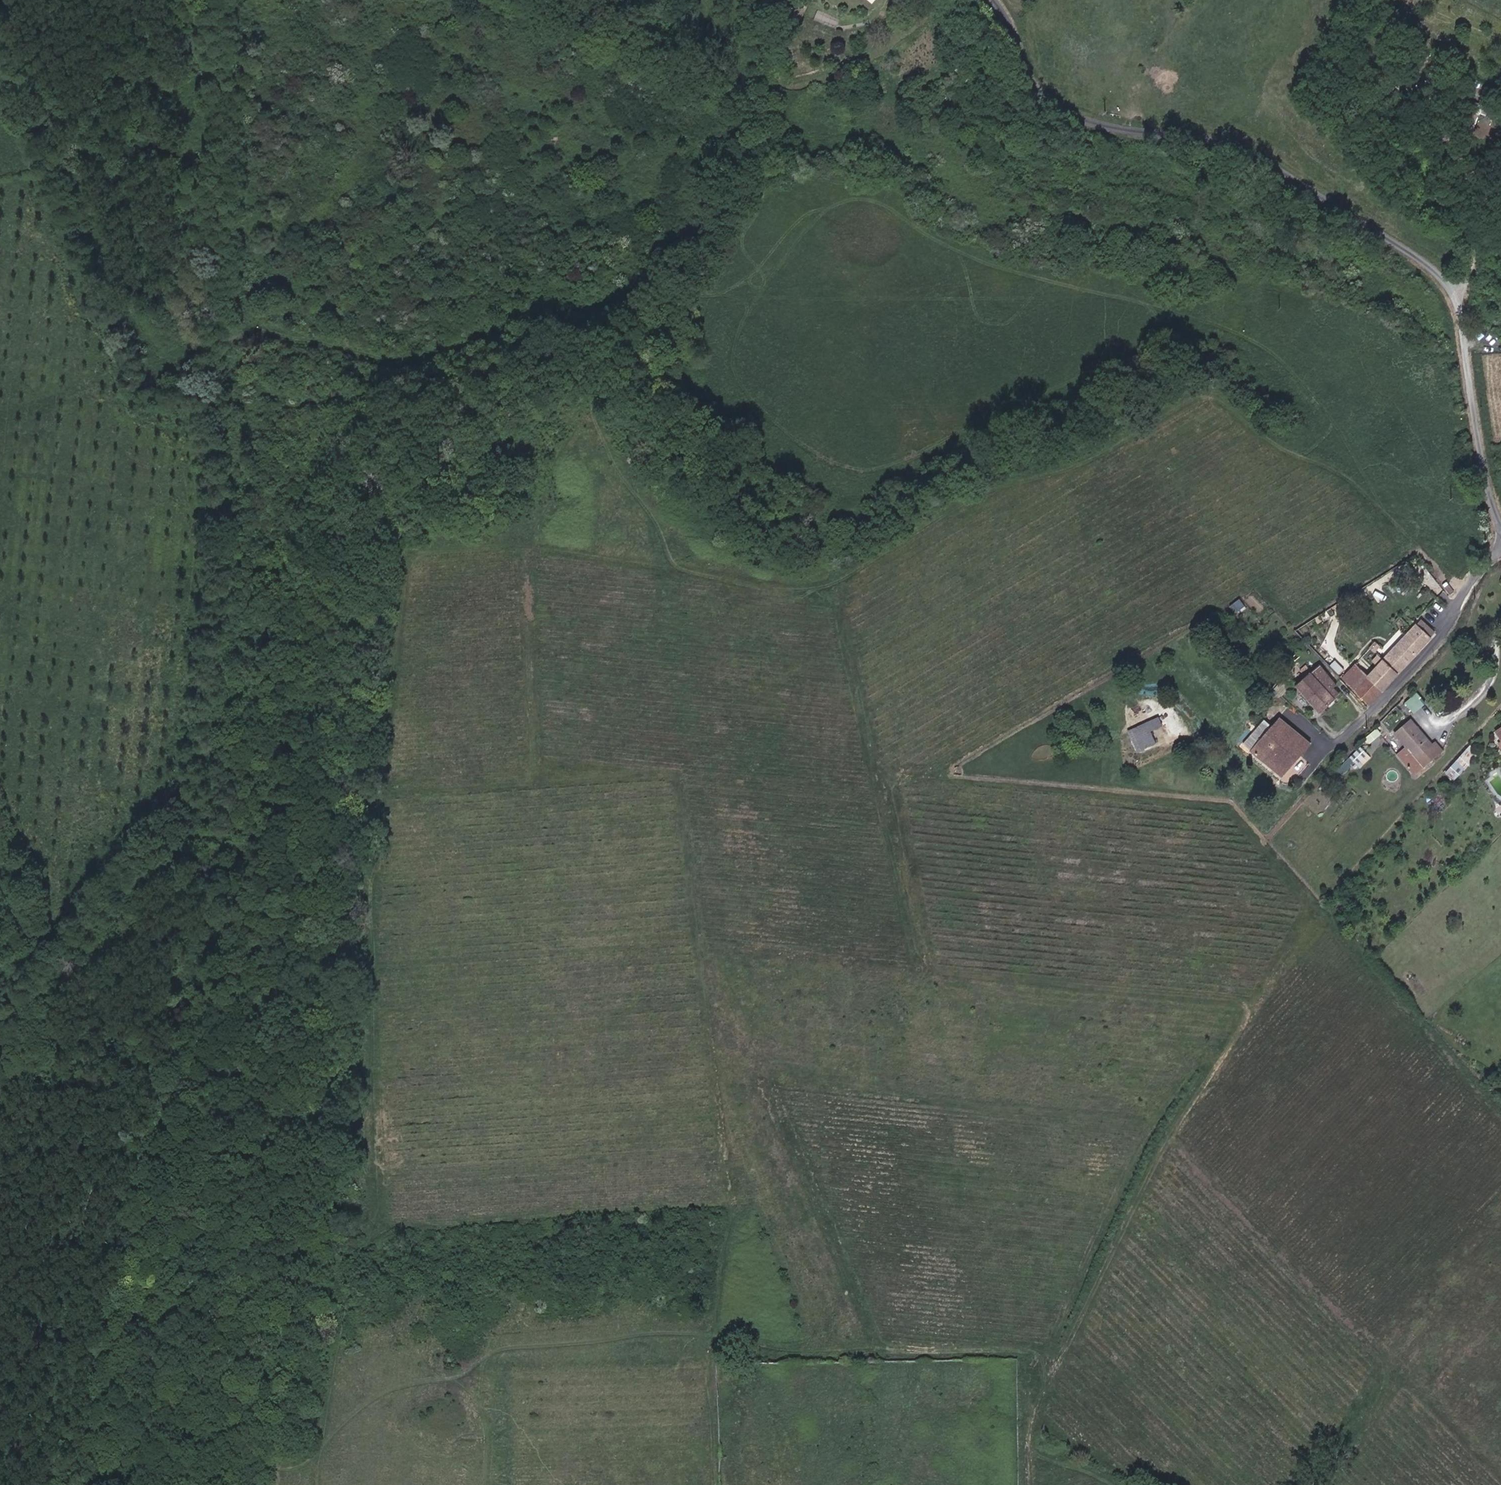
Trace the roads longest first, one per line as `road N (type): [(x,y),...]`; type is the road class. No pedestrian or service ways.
road 1 (track): [(750,0),(766,123),(729,220),(641,345),(579,350),(496,343),(366,434),(250,855),(257,924),(213,1340),(184,1450),(199,1484)]
road 2 (unclassified): [(1500,519),(1459,312),(1438,273),(1290,180),(1237,157),(1079,114),(1036,73),(984,0)]

